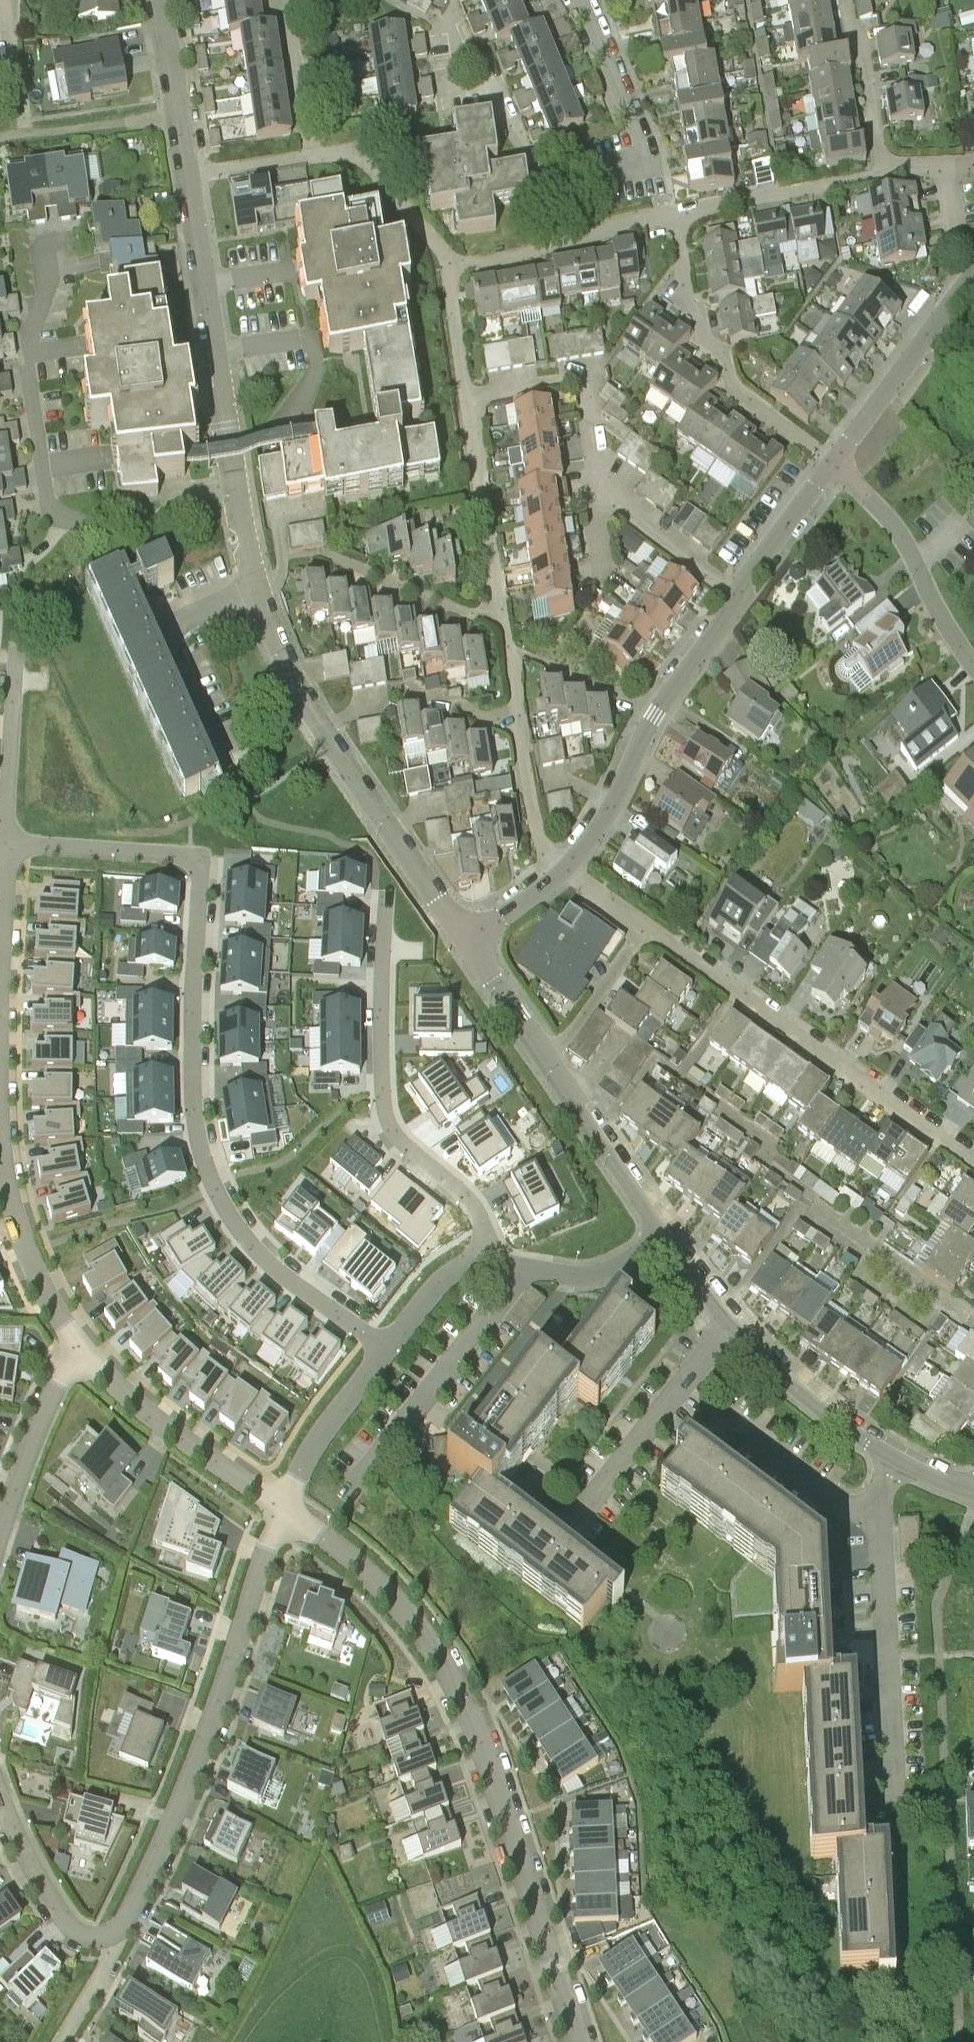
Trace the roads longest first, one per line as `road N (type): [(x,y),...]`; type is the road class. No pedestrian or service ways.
road 1 (residential): [(386,1349),(253,1245),(212,1179),(194,1102),(198,861),(6,844)]
road 2 (residential): [(578,2041),(470,1703),(370,1574),(280,1506)]
road 3 (residential): [(465,941),(333,753),(286,670),(256,588),(232,480)]
road 4 (residential): [(973,1159),(649,929),(559,877)]
road 5 (residential): [(559,877),(625,790),(658,715),(734,593),(835,461)]
road 6 (residential): [(115,1939),(150,1882),(241,1639),(280,1506)]
road 7 (residential): [(232,480),(140,526),(76,521),(50,505),(30,363),(48,281),(43,245)]
road 8 (residential): [(488,1258),(472,1204),(406,1147),(384,1101),(387,894)]
road 9 (residential): [(667,1238),(465,941)]
road 10 (residential): [(504,627),(448,275)]
road 11 (residential): [(894,1460),(725,1327),(667,1238)]
road 12 (residential): [(835,461),(734,388),(720,350),(697,330),(675,215)]
road 13 (residential): [(232,480),(186,175)]
road 14 (residential): [(74,1339),(173,1435),(280,1506)]
road 15 (residential): [(578,239),(501,112),(487,65),(445,32)]
road 16 (residential): [(973,666),(900,536),(835,461)]
road 17 (residential): [(835,461),(973,274)]
road 18 (residential): [(0,1131),(25,1248),(74,1339)]
road 19 (residential): [(675,215),(885,176)]
road 20 (residential): [(0,1534),(74,1339)]
road 21 (residential): [(17,644),(6,844)]
road 22 (residential): [(448,275),(445,254),(363,159),(310,158)]
road 23 (residential): [(115,1939),(93,1942),(72,1933),(0,1797)]
road 24 (residential): [(488,1258),(584,1276),(618,1268),(667,1238)]
road 25 (residential): [(280,1506),(386,1349)]
road 26 (residential): [(504,627),(331,557)]
road 27 (residential): [(654,172),(584,0)]
road 28 (residential): [(885,176),(859,33),(845,0)]
road 29 (residential): [(186,175),(155,0)]
road 30 (residential): [(310,158),(287,0)]
road 31 (residential): [(559,877),(522,735)]
road 32 (residential): [(386,1349),(441,1284),(488,1258)]
road 33 (residential): [(28,136),(3,0)]
road 34 (residential): [(448,275),(578,239)]
road 35 (residential): [(522,735),(404,690)]
road 36 (residential): [(310,158),(186,175)]

